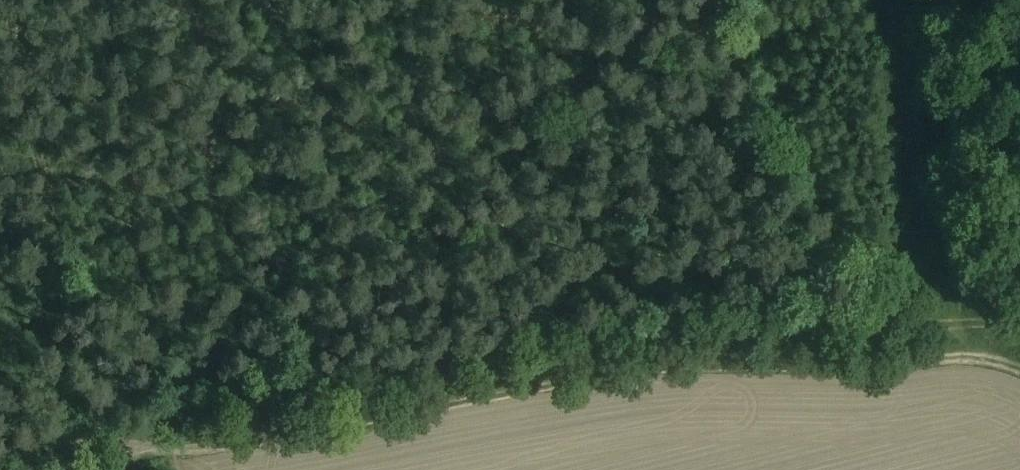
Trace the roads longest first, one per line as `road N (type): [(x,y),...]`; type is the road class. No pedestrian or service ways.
road 1 (track): [(160,416),(243,423),(677,351),(903,358),(972,346),(1019,362)]
road 2 (track): [(874,320),(569,301),(256,381),(160,416)]
road 3 (track): [(160,416),(0,461)]
road 4 (track): [(1019,316),(874,320)]

